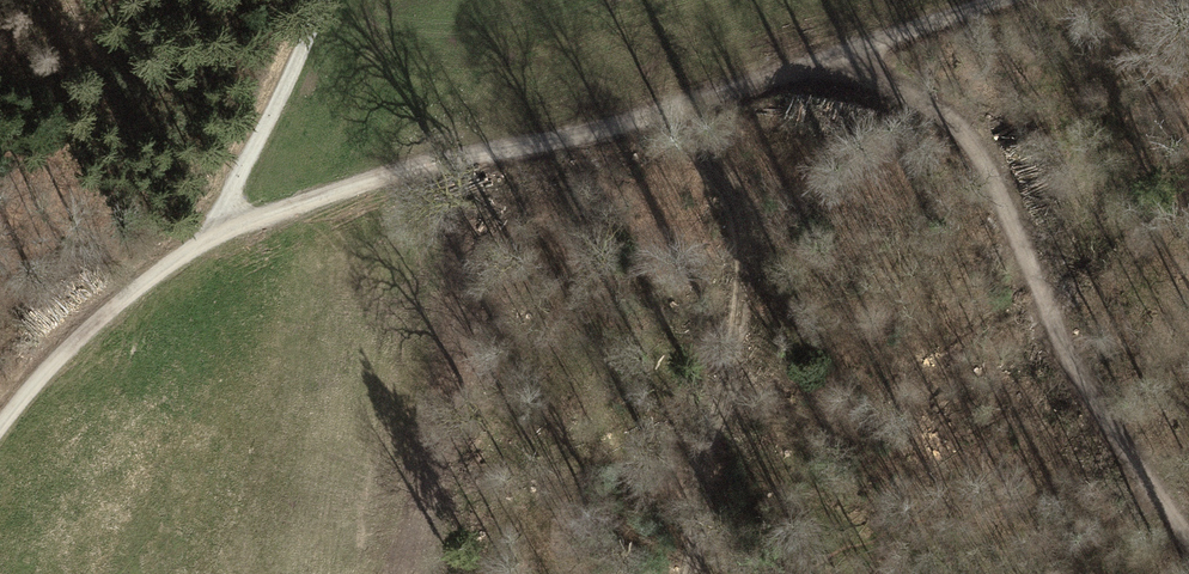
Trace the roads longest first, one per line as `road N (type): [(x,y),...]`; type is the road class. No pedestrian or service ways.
road 1 (track): [(1049,0),(762,87),(223,213)]
road 2 (track): [(1188,540),(1040,291),(1001,181),(941,107),(846,62)]
road 3 (track): [(223,213),(141,269),(40,358),(0,406)]
road 4 (track): [(223,213),(314,0)]

